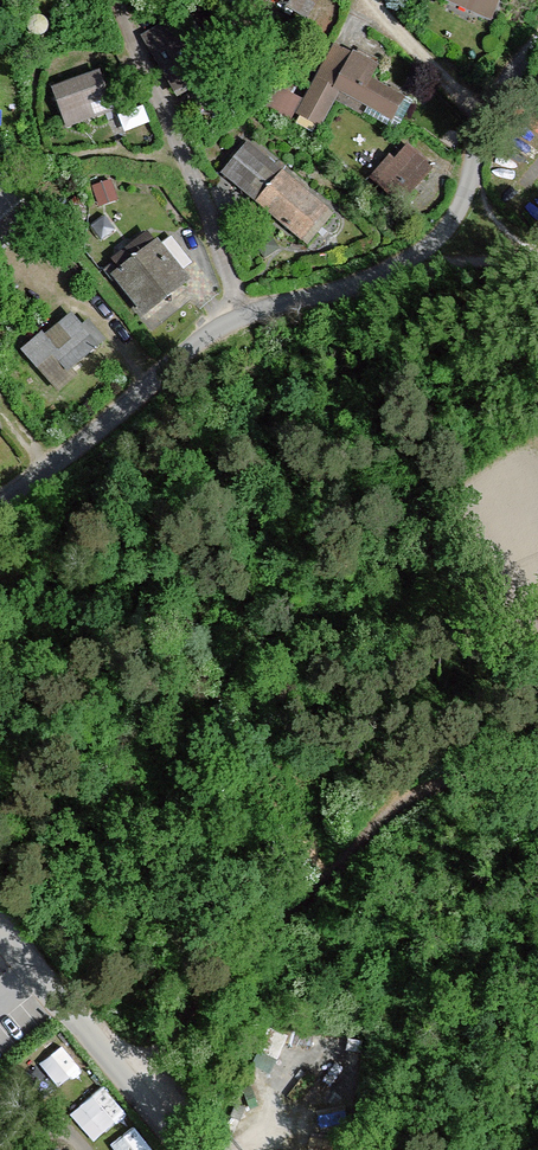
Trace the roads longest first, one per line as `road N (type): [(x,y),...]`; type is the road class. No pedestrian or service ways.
road 1 (unclassified): [(483,119),(467,197),(421,255),(200,343),(0,499)]
road 2 (residential): [(184,1149),(0,934)]

